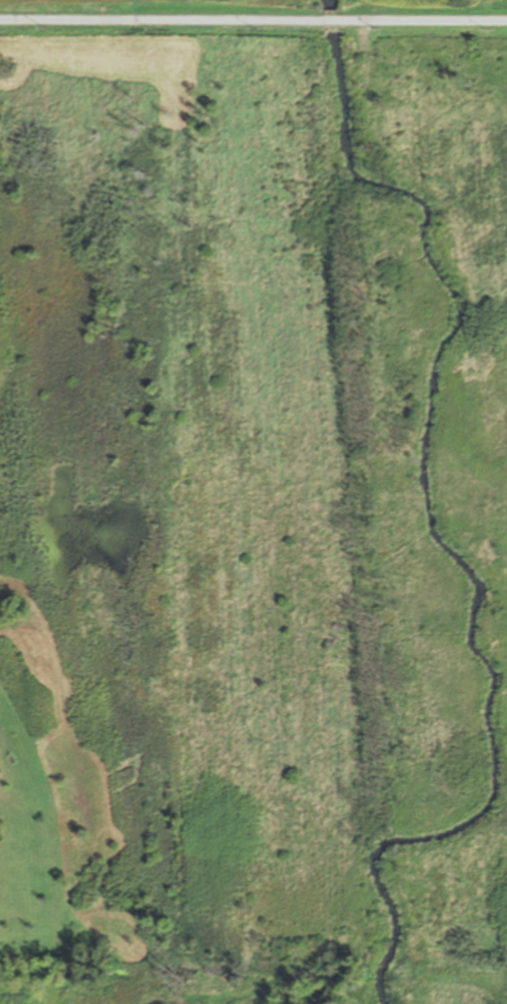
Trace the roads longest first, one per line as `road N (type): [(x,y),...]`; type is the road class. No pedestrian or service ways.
road 1 (residential): [(0,21),(506,26)]

